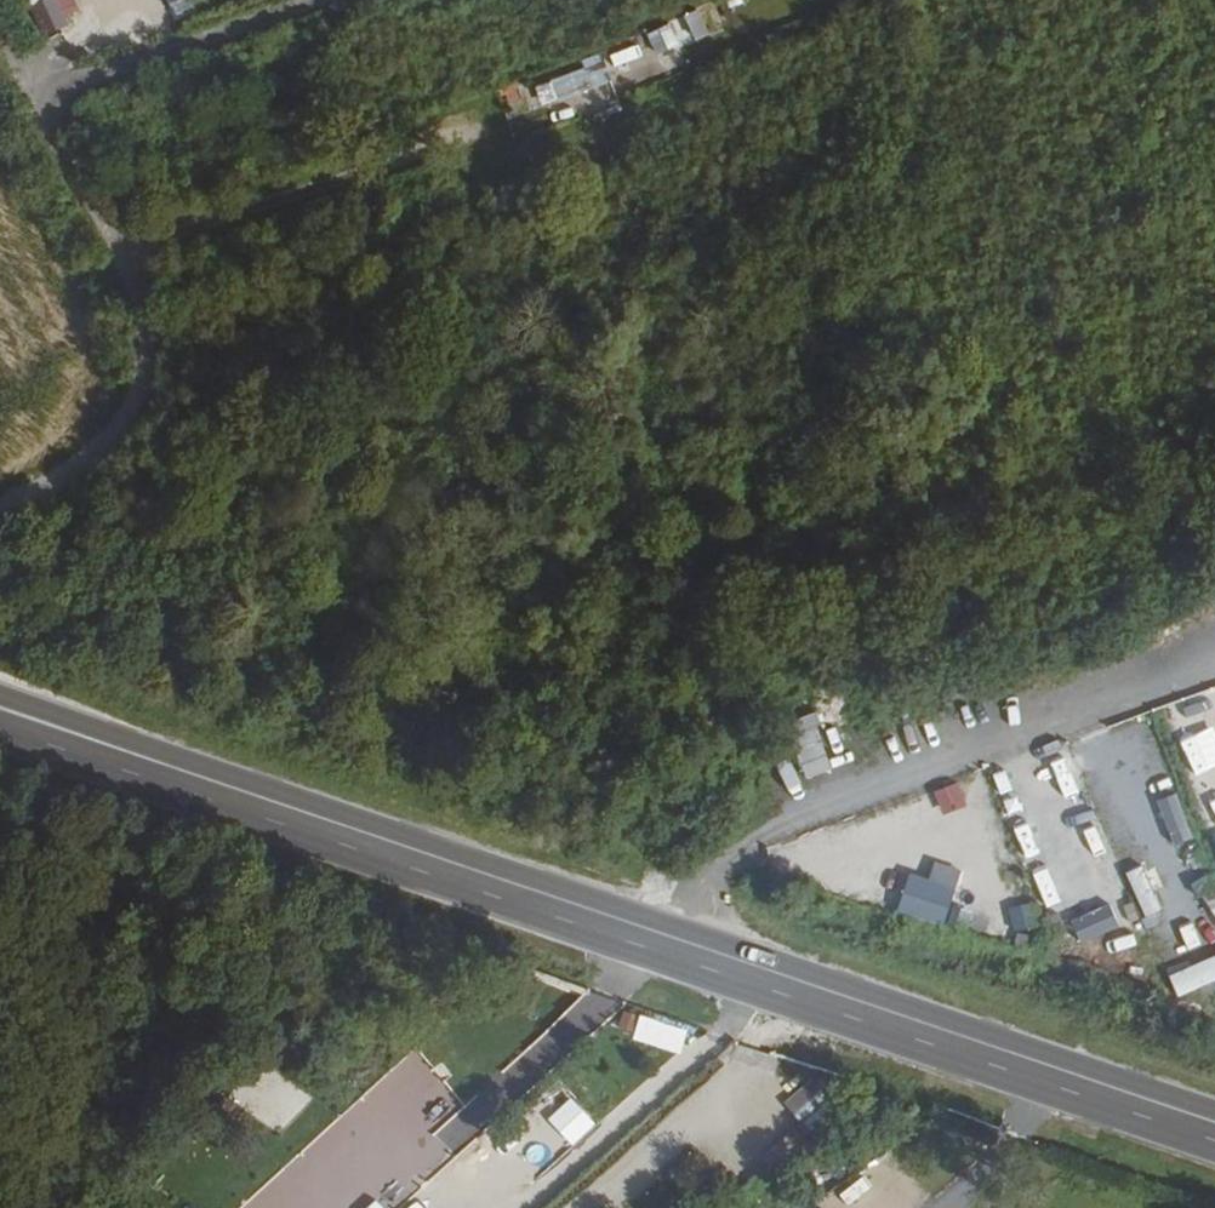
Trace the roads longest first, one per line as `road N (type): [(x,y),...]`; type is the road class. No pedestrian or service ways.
road 1 (primary): [(0,706),(1214,1126)]
road 2 (track): [(119,257),(483,126)]

